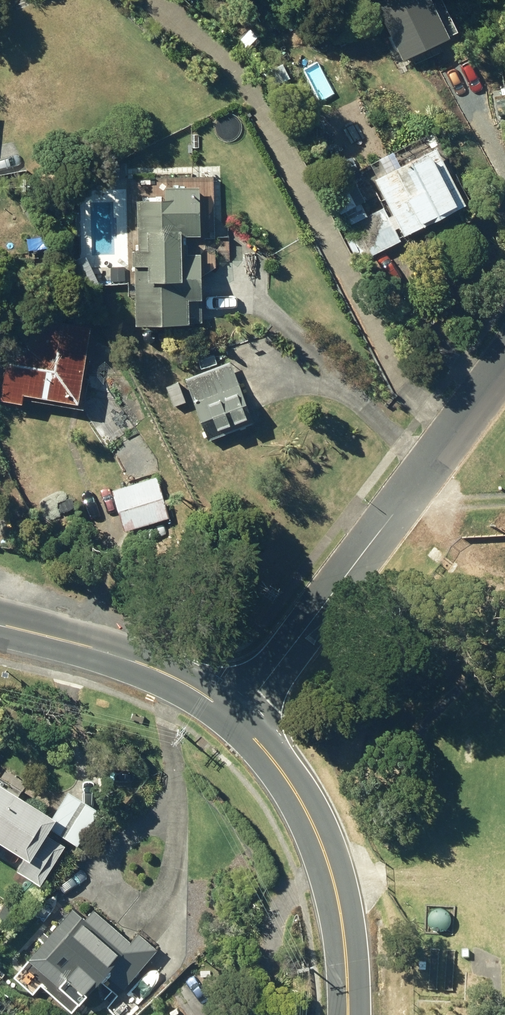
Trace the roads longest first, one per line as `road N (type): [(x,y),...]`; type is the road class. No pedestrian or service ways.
road 1 (residential): [(239,721),(504,365)]
road 2 (residential): [(348,1014),(327,857),(287,779),(239,721)]
road 3 (residential): [(239,721),(153,669),(0,627)]

